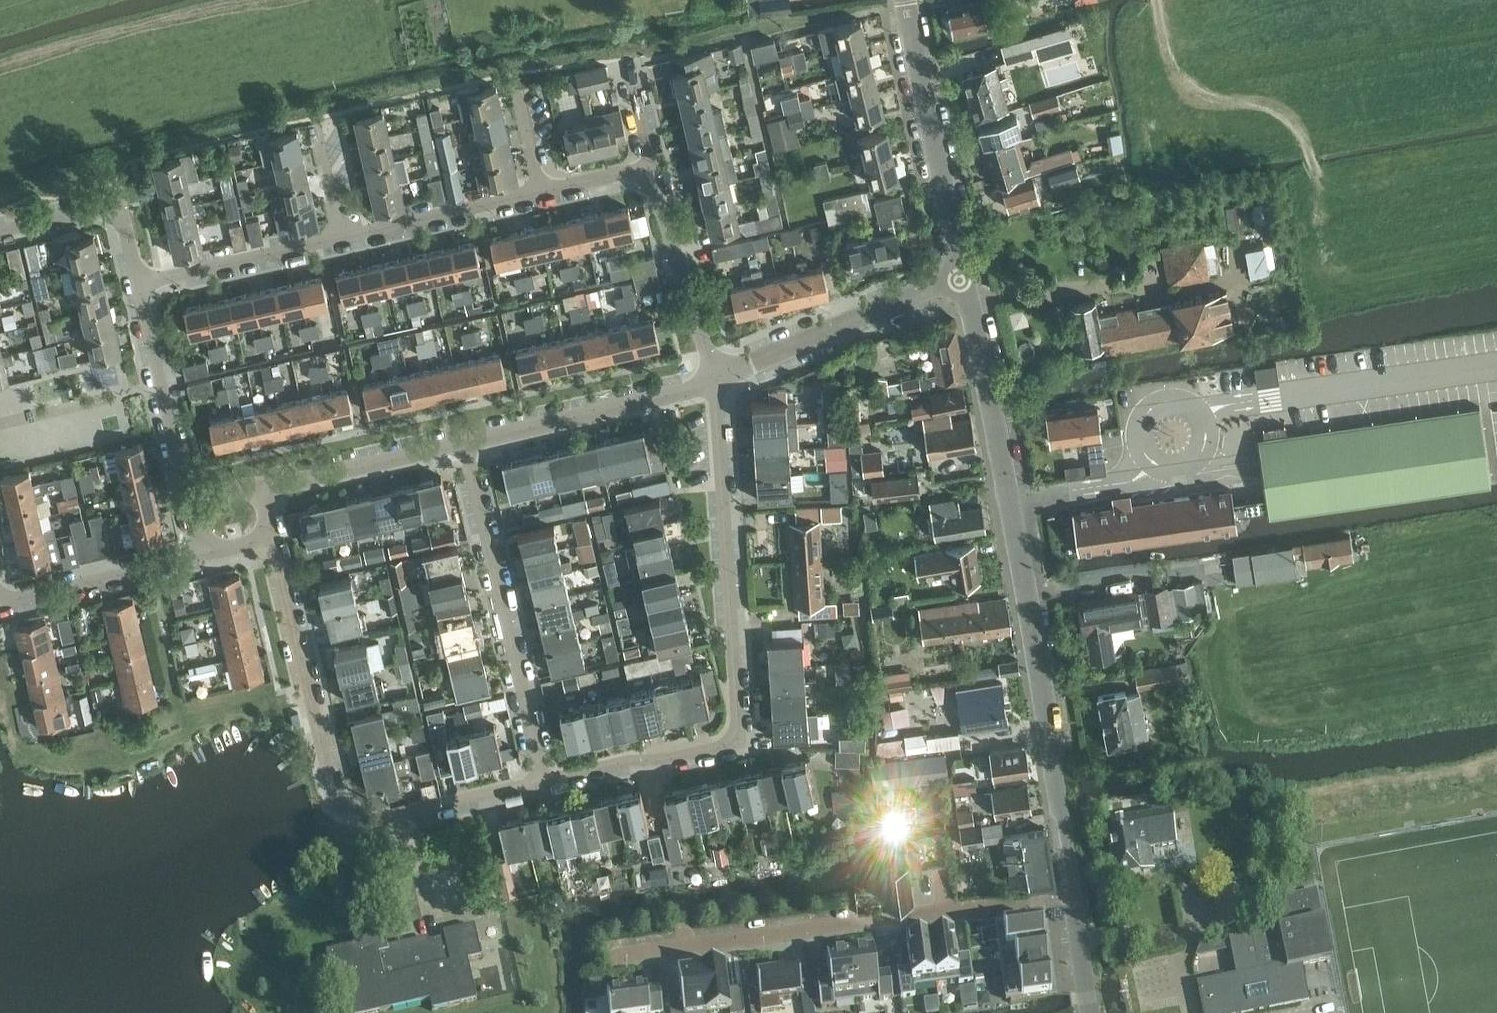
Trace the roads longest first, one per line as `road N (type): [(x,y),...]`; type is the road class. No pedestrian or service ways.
road 1 (tertiary): [(1076,899),(966,276)]
road 2 (residential): [(551,783),(732,738),(741,727),(745,666),(719,379)]
road 3 (residential): [(281,543),(341,810),(356,826),(378,828),(551,783)]
road 4 (residential): [(618,956),(1076,899)]
road 5 (residential): [(551,783),(473,442)]
road 6 (tertiary): [(966,276),(906,0)]
road 7 (residential): [(719,379),(966,276)]
road 8 (residential): [(473,442),(719,379)]
road 9 (residential): [(195,508),(141,288)]
road 10 (residential): [(141,288),(354,239)]
road 11 (residential): [(719,379),(655,171)]
road 12 (residential): [(267,491),(473,442)]
road 13 (residential): [(2,601),(208,560)]
road 14 (residential): [(354,239),(549,195)]
road 15 (residential): [(0,231),(75,210),(112,212),(141,288)]
road 16 (track): [(183,718),(152,573)]

